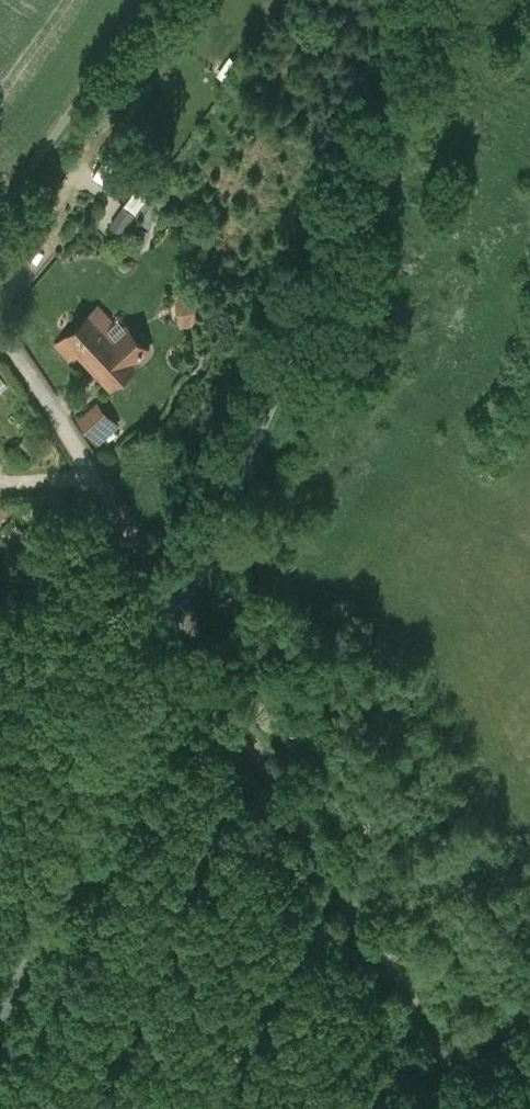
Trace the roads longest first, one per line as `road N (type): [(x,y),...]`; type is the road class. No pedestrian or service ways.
road 1 (unclassified): [(0,1019),(436,0)]
road 2 (track): [(489,1108),(0,331)]

